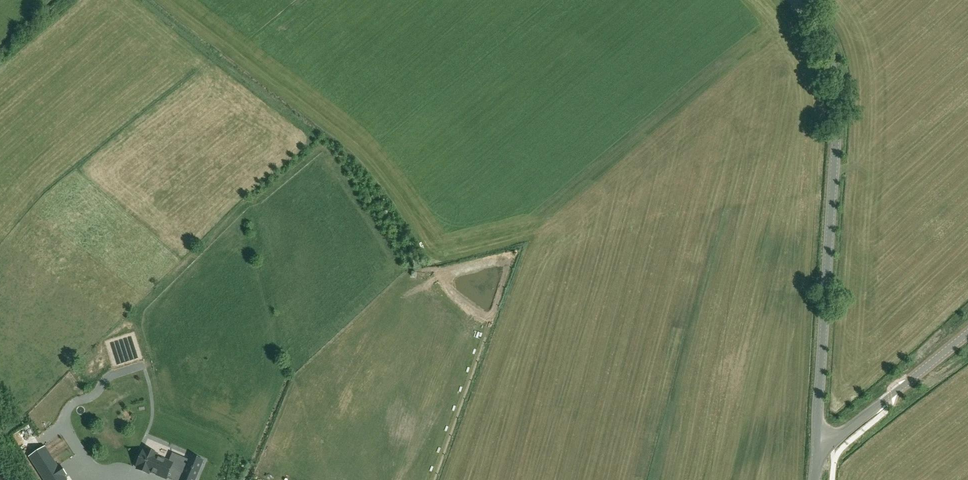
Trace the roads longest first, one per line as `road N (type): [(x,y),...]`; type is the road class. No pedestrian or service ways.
road 1 (tertiary): [(816,442),(836,94),(826,52),(793,0)]
road 2 (unclassified): [(816,442),(835,439),(967,331)]

